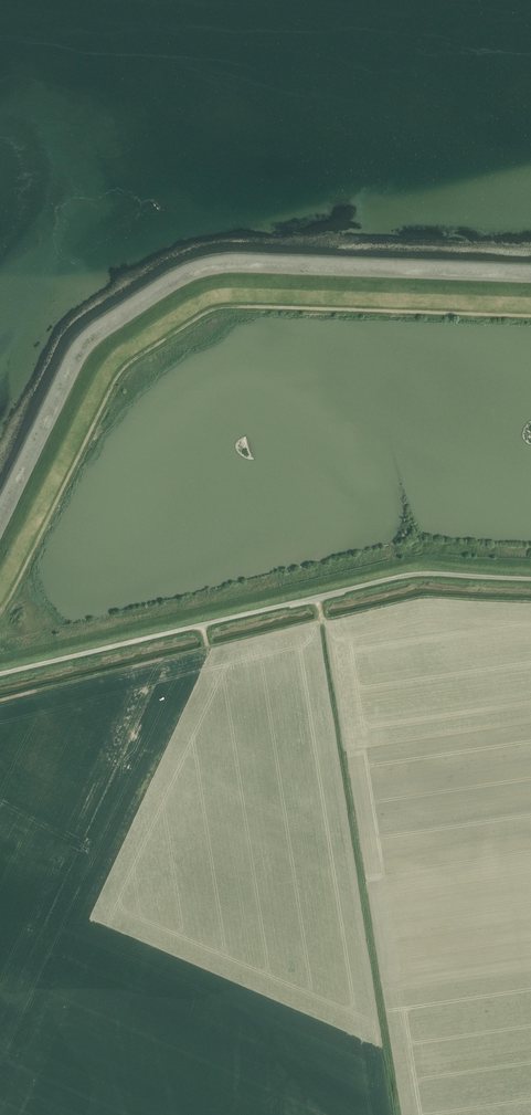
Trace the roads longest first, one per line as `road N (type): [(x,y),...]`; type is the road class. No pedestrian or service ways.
road 1 (track): [(0,612),(117,378),(133,359),(210,312),(242,304),(530,312)]
road 2 (unclassified): [(0,675),(408,576),(530,579)]

